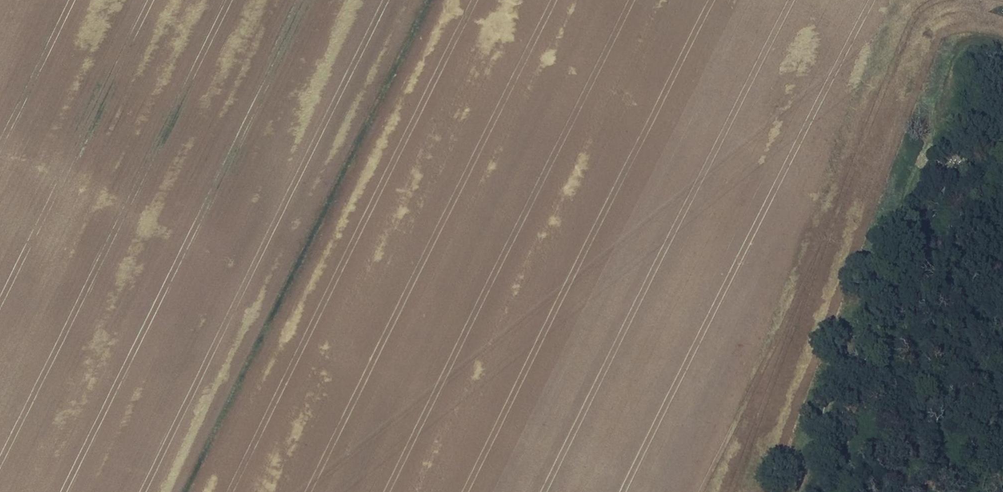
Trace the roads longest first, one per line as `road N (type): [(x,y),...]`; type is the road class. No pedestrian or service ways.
road 1 (track): [(798,491),(961,43),(1002,48)]

